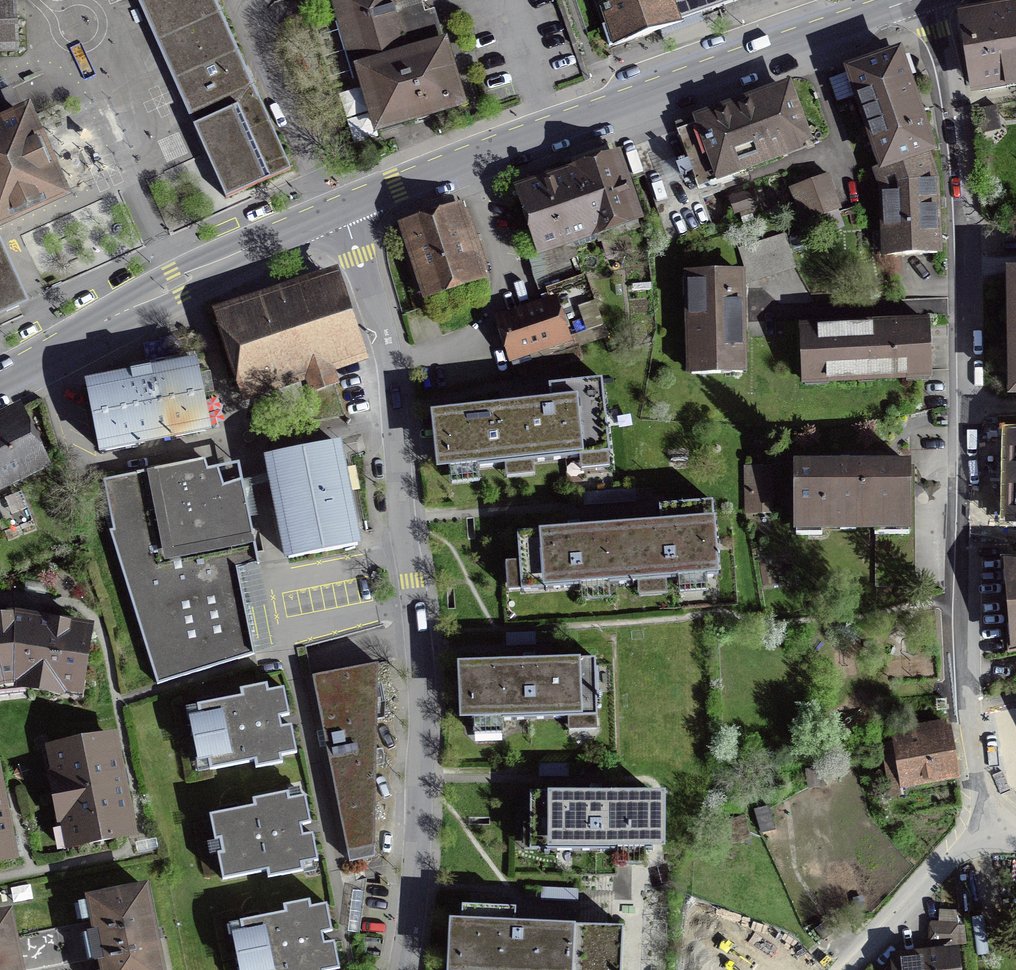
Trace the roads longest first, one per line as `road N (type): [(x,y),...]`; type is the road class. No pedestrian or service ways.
road 1 (residential): [(994,816),(967,665),(974,445),(965,180),(949,73),(924,0)]
road 2 (residential): [(338,212),(390,360),(422,691),(416,877),(403,969)]
road 3 (tertiary): [(0,382),(178,281),(338,212)]
road 4 (tertiary): [(557,130),(912,0)]
road 5 (tertiary): [(338,212),(557,130)]
road 6 (residential): [(994,816),(854,969)]
road 7 (residential): [(557,130),(517,0)]

